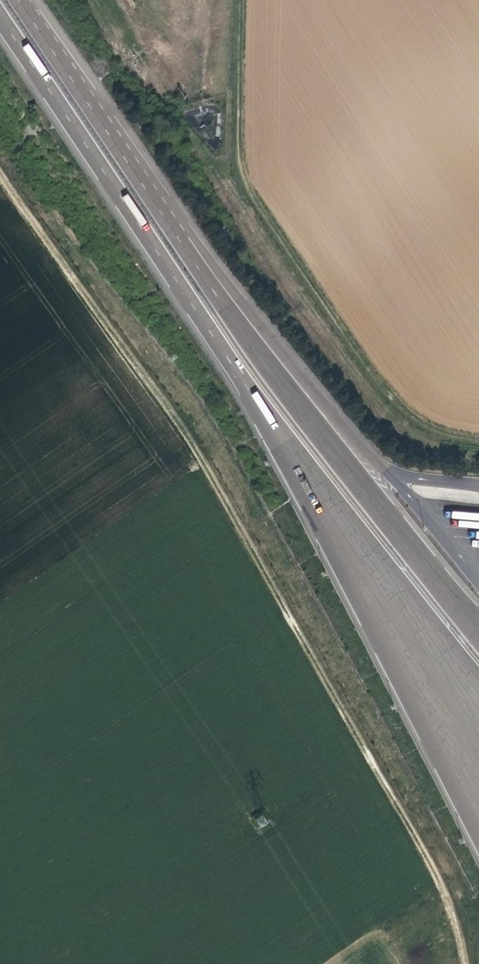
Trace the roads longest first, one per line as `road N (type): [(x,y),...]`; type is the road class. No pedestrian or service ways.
road 1 (track): [(465,963),(458,914),(182,429),(0,178)]
road 2 (motorway): [(0,18),(478,745)]
road 3 (motorway): [(478,629),(329,444),(41,30)]
road 4 (motorway): [(393,475),(178,207),(88,75),(41,30)]
road 5 (track): [(478,435),(437,429),(403,410),(249,185),(241,135),(247,0)]

